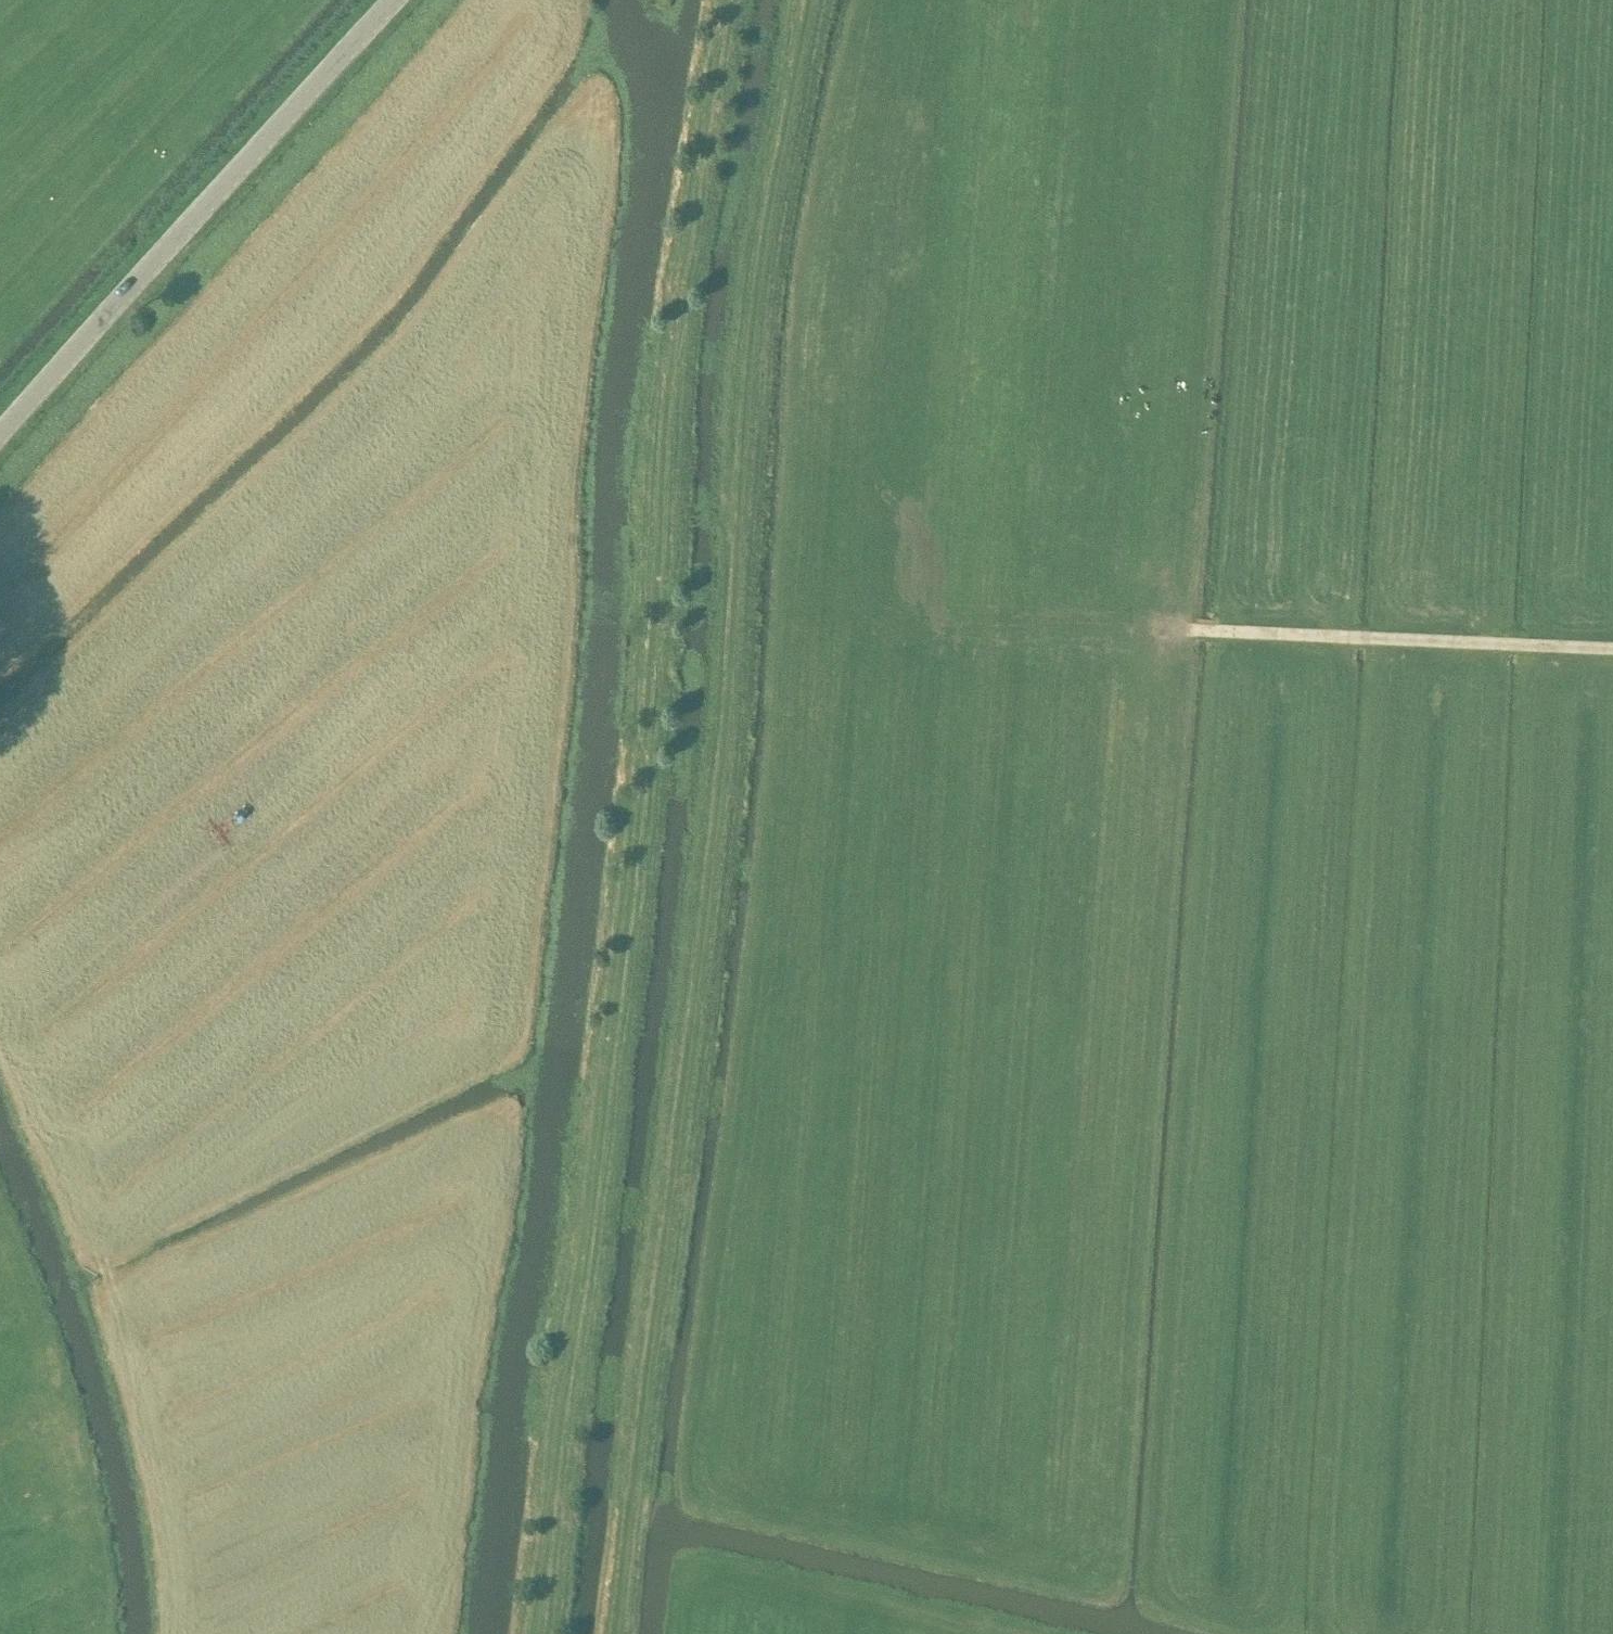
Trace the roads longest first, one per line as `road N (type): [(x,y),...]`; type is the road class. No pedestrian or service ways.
road 1 (unclassified): [(0,439),(399,0)]
road 2 (track): [(1187,631),(1612,644)]

